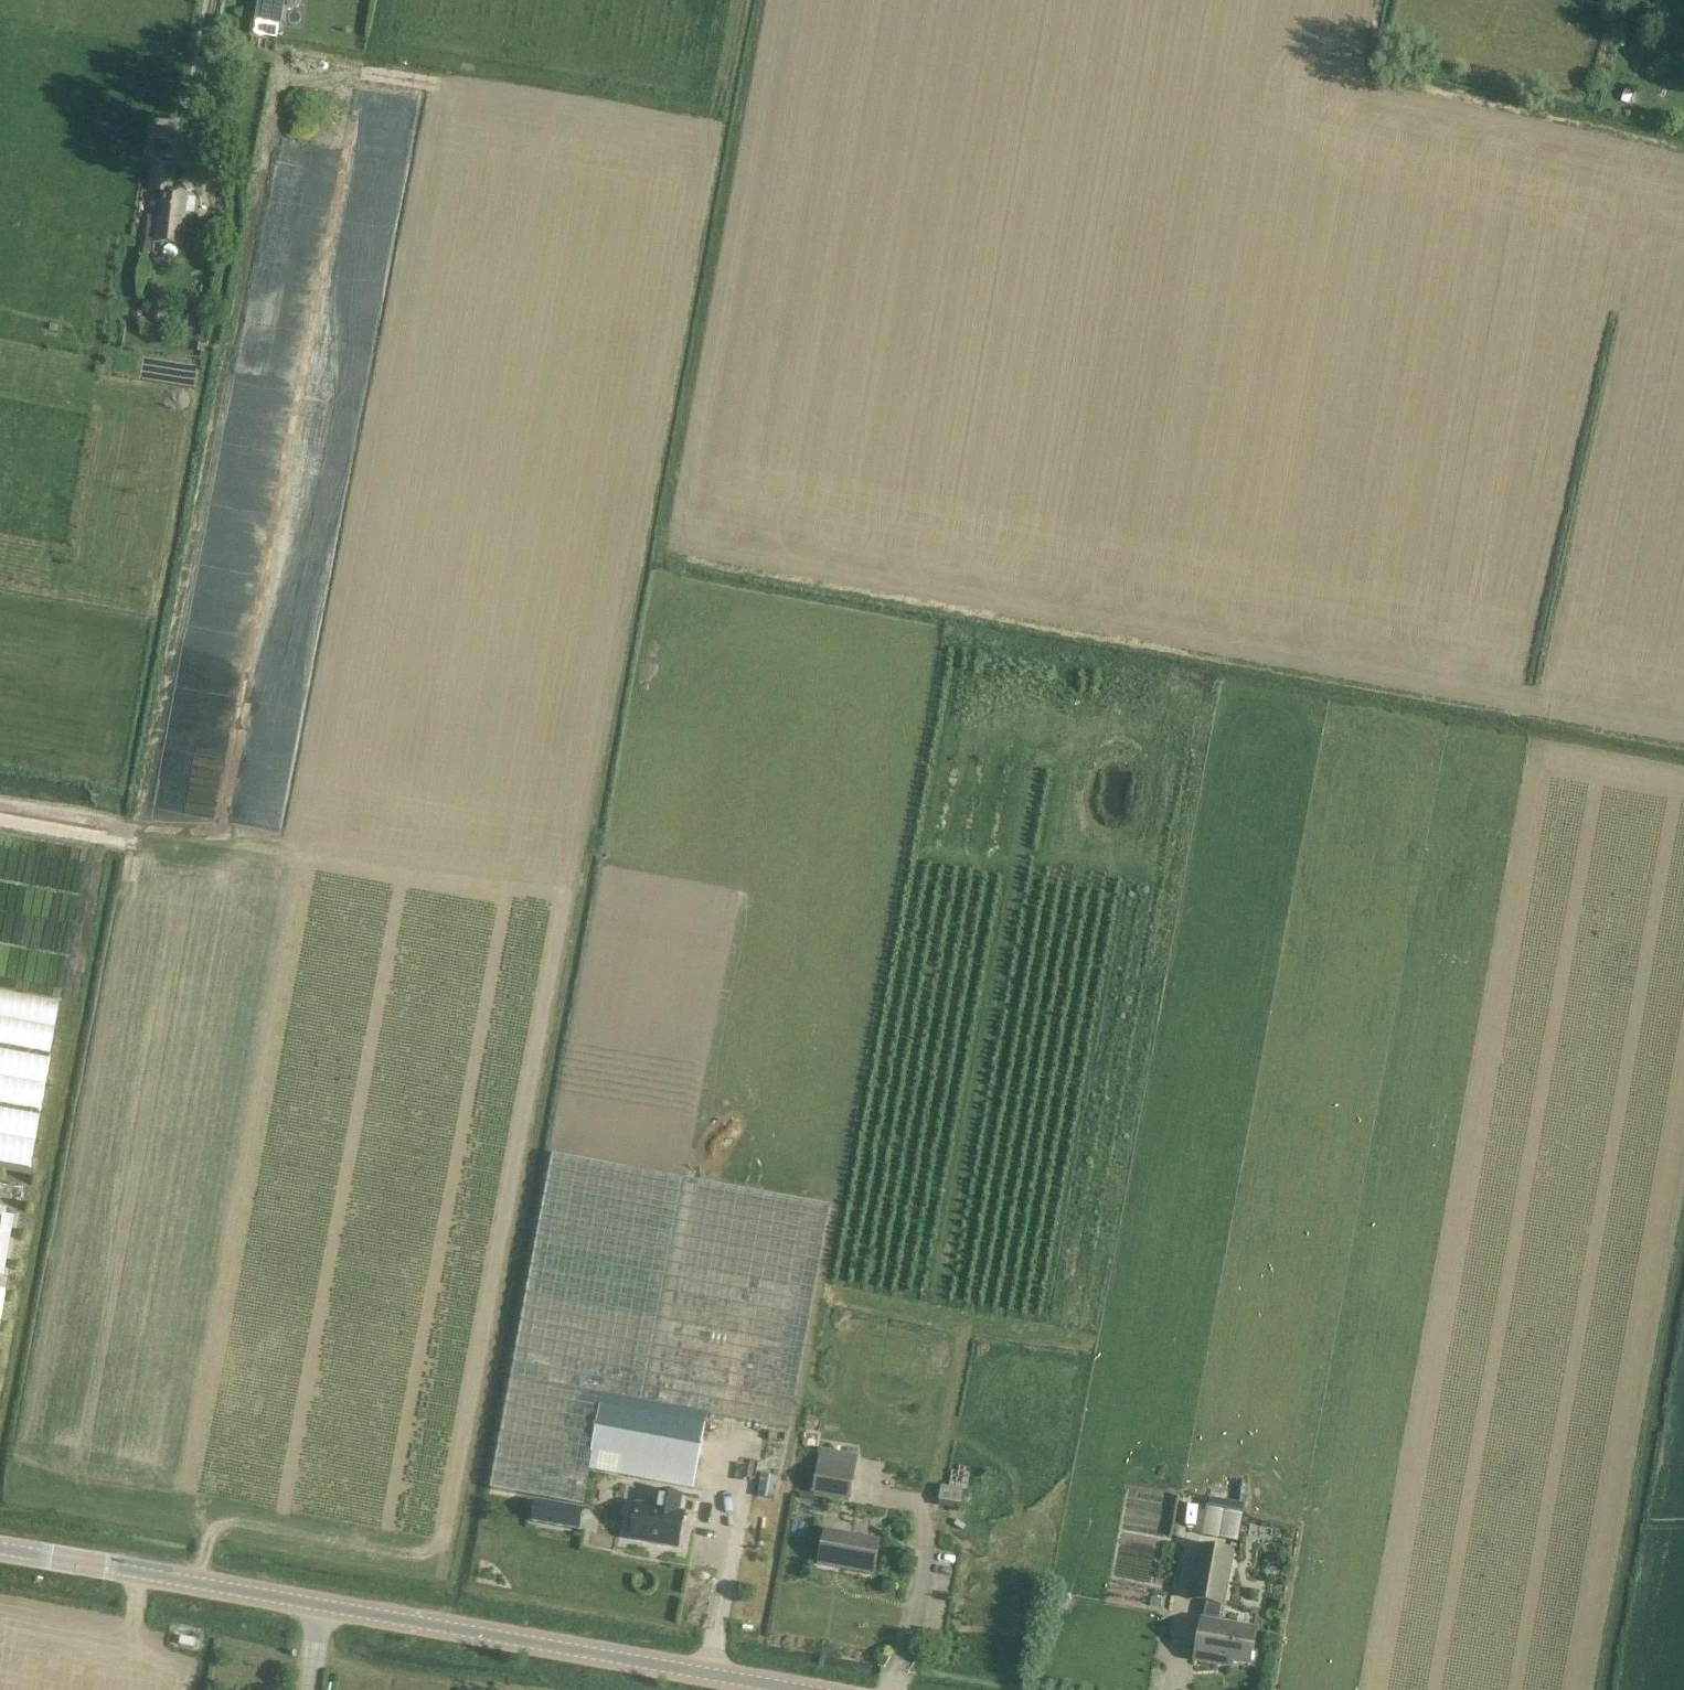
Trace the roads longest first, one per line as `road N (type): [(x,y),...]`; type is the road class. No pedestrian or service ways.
road 1 (tertiary): [(803,1689),(0,1548)]

